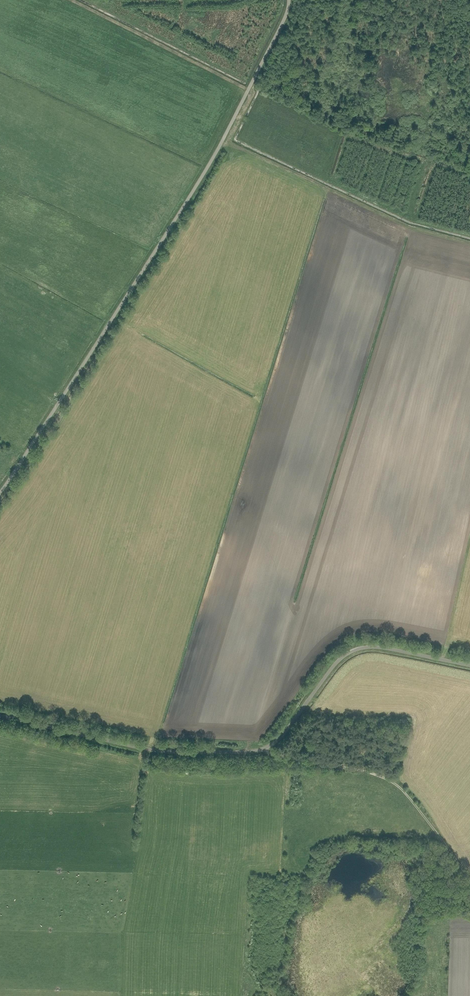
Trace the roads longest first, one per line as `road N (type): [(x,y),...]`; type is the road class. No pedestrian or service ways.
road 1 (unclassified): [(0,492),(207,169),(289,0)]
road 2 (unclassified): [(469,666),(359,648),(340,659),(275,743),(252,751),(162,751),(0,716)]
road 3 (track): [(266,748),(390,781),(469,881)]

